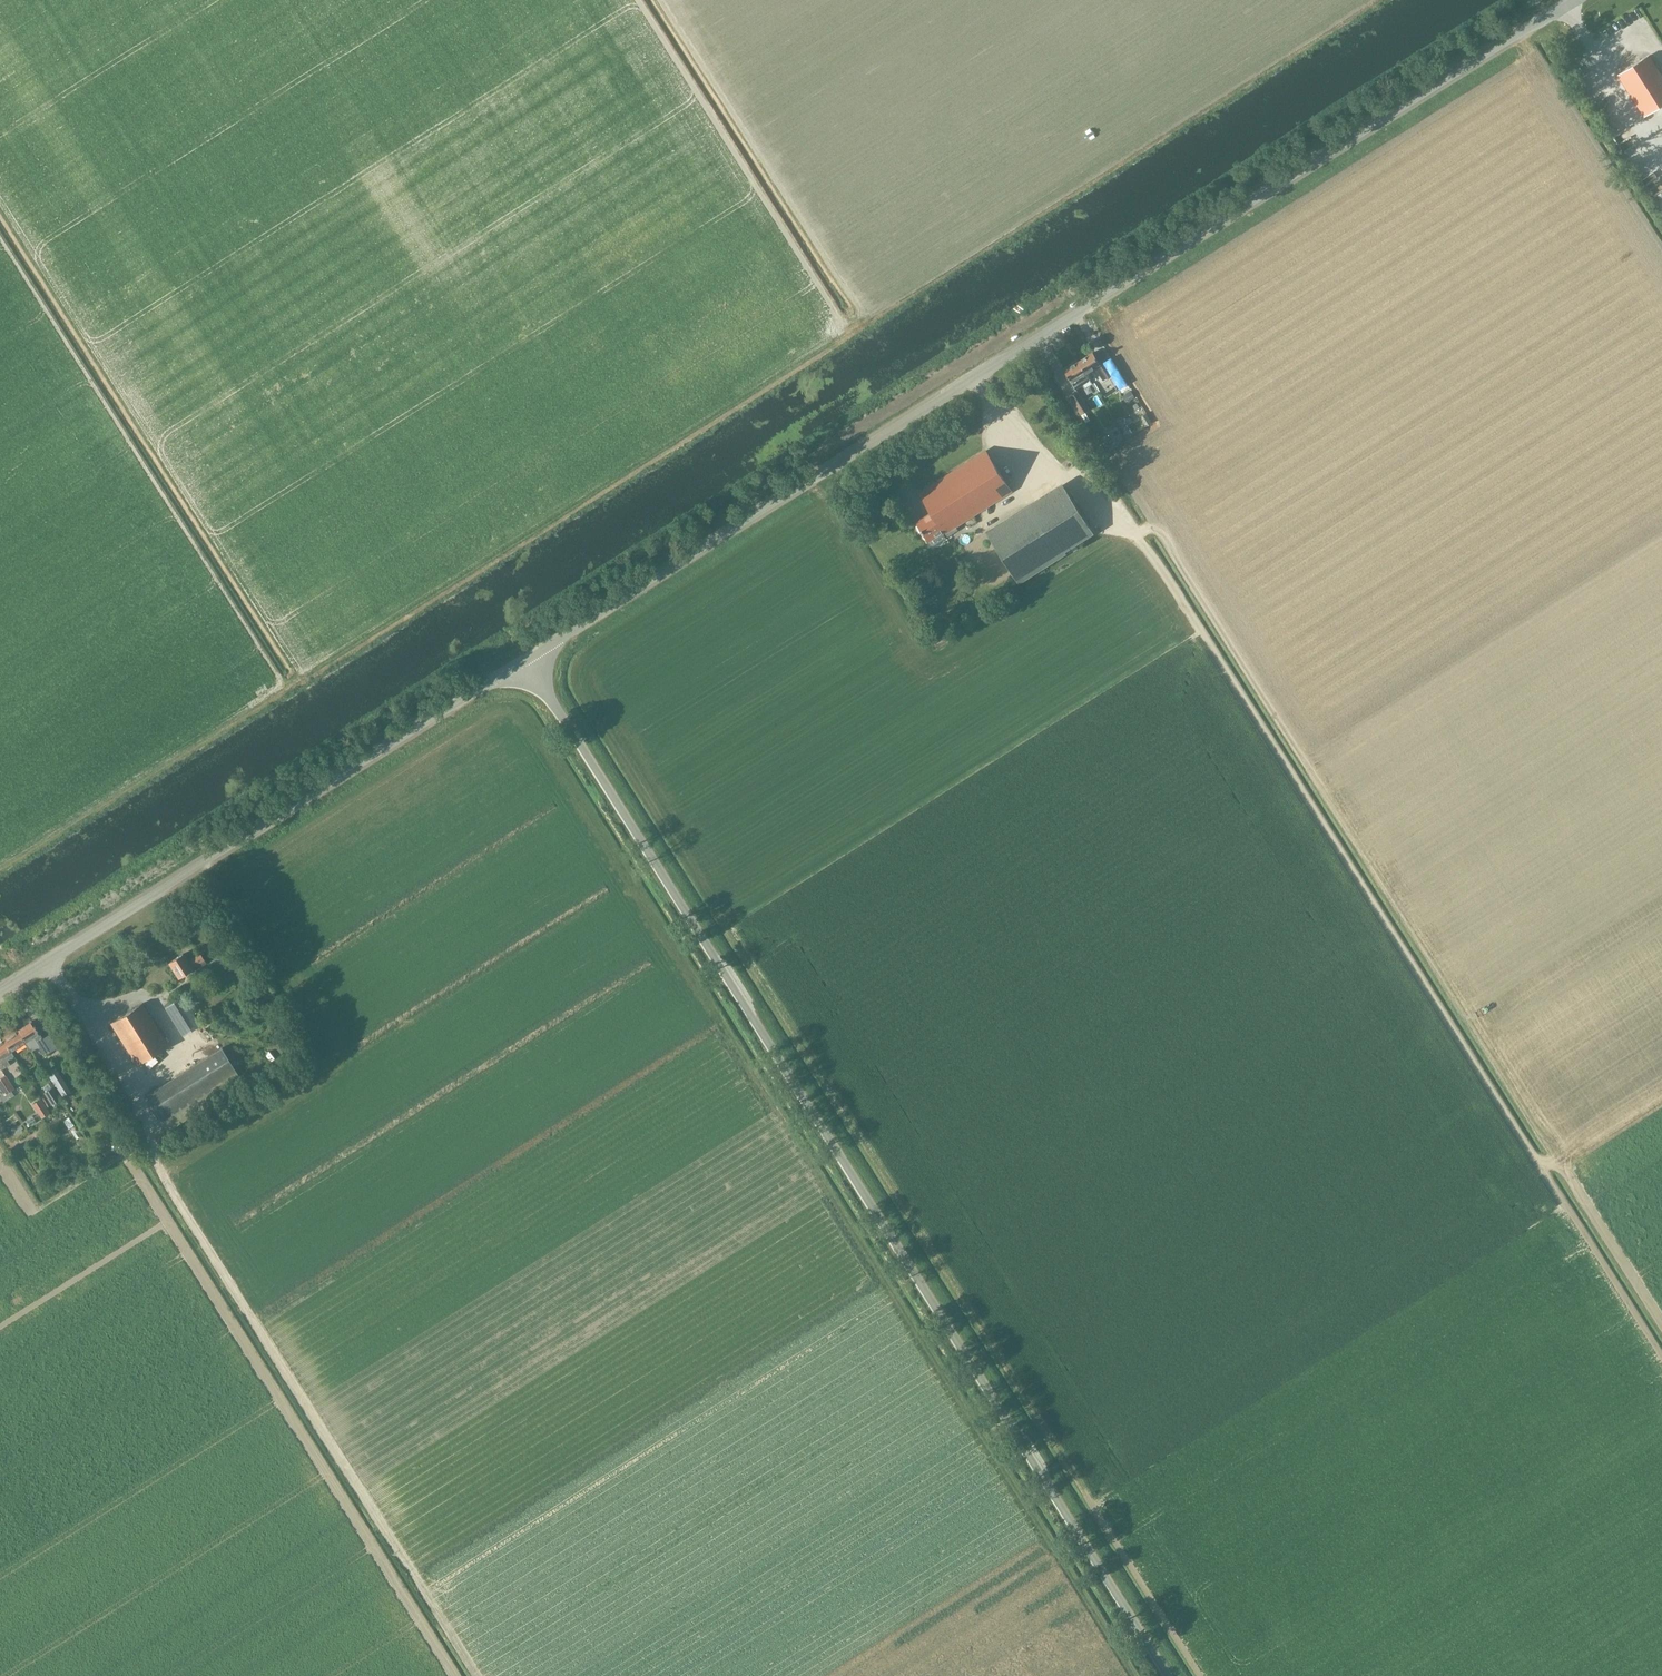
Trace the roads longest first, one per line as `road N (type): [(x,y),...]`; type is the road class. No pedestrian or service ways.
road 1 (unclassified): [(525,660),(1573,0)]
road 2 (unclassified): [(1168,1675),(525,660)]
road 3 (unclassified): [(0,991),(525,660)]

